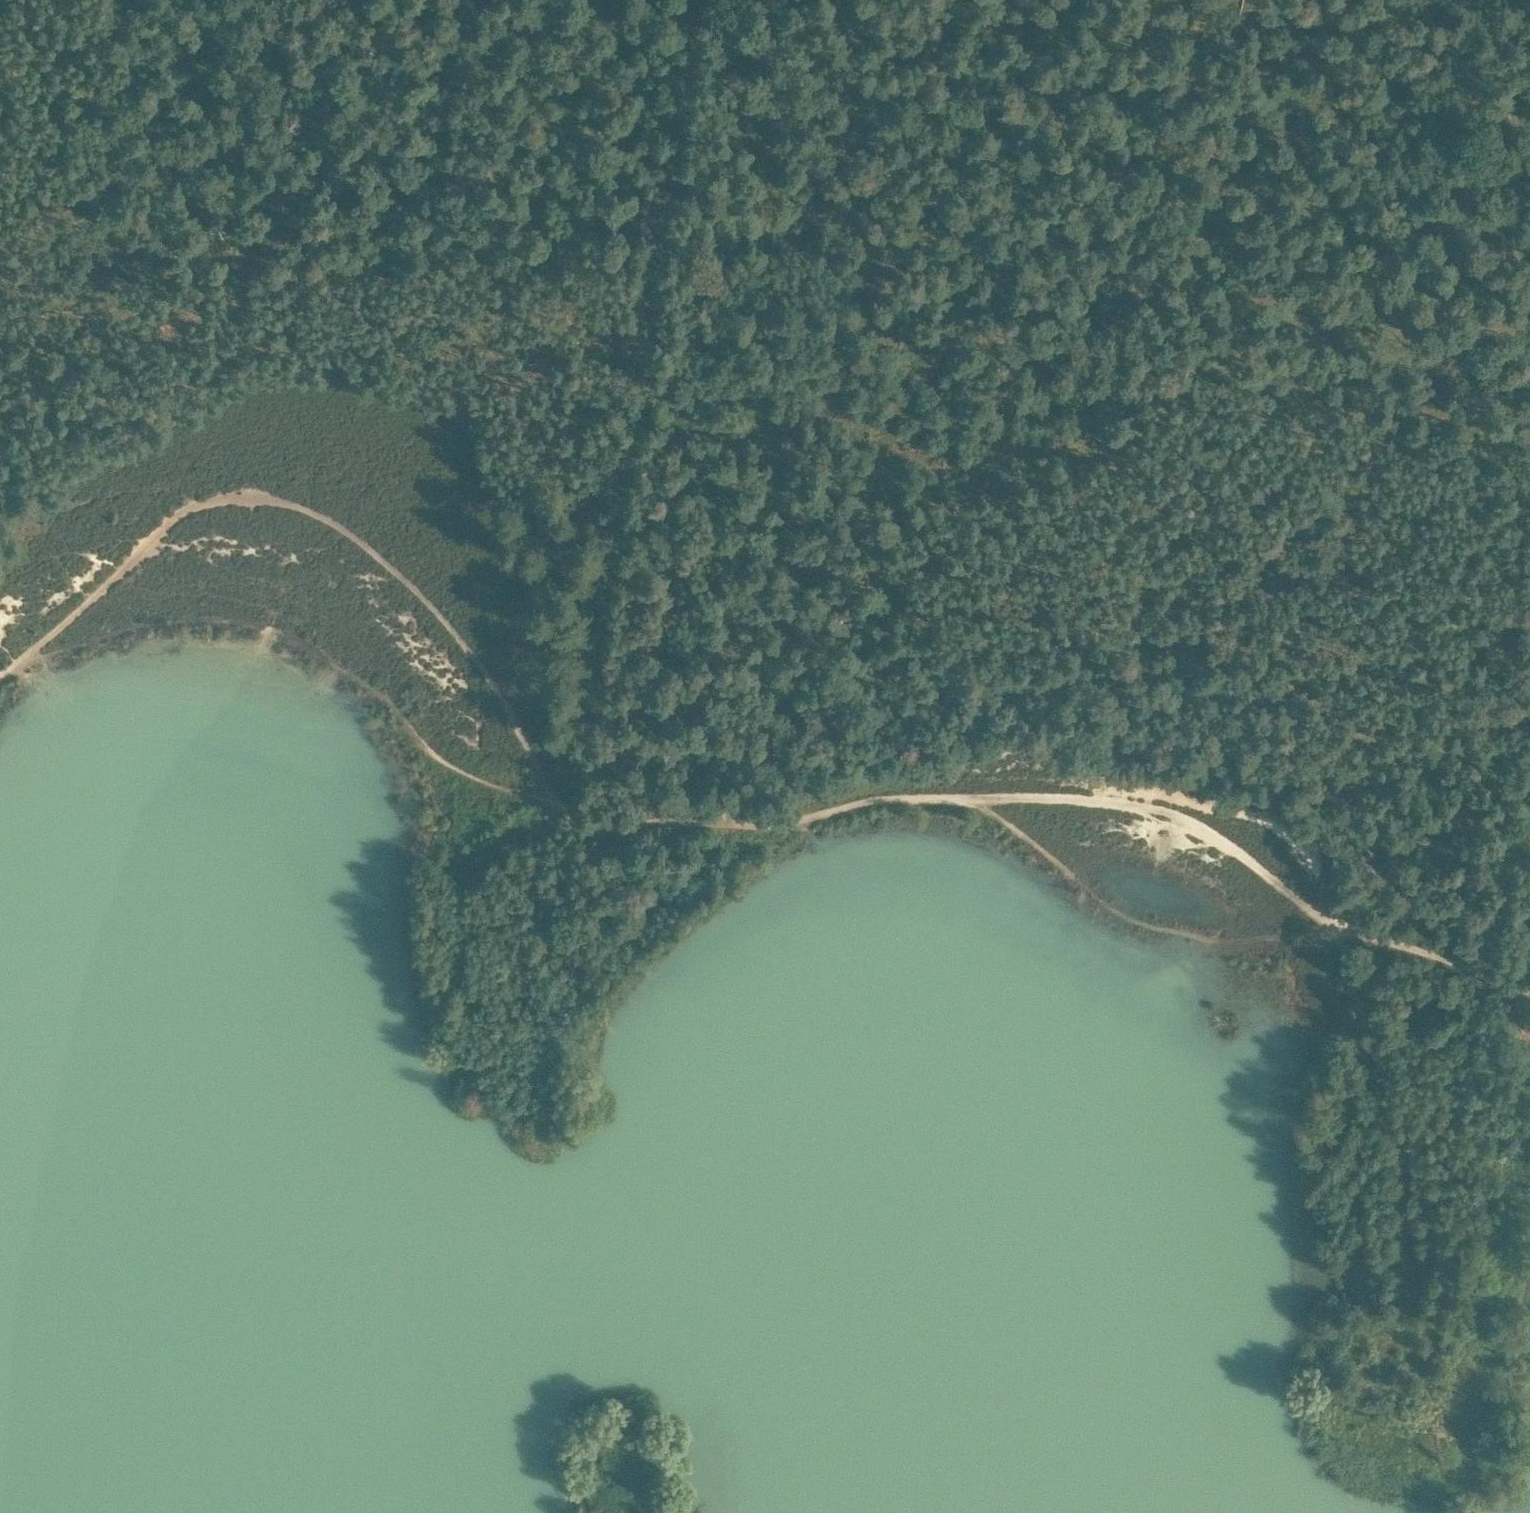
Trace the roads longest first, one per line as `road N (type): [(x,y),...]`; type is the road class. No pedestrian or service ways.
road 1 (track): [(0,674),(167,520),(227,500),(298,503),(351,532),(432,606),(512,719),(552,798),(595,828),(775,825),(875,799),(917,797),(1140,803),(1229,842),(1332,922),(1529,990)]

